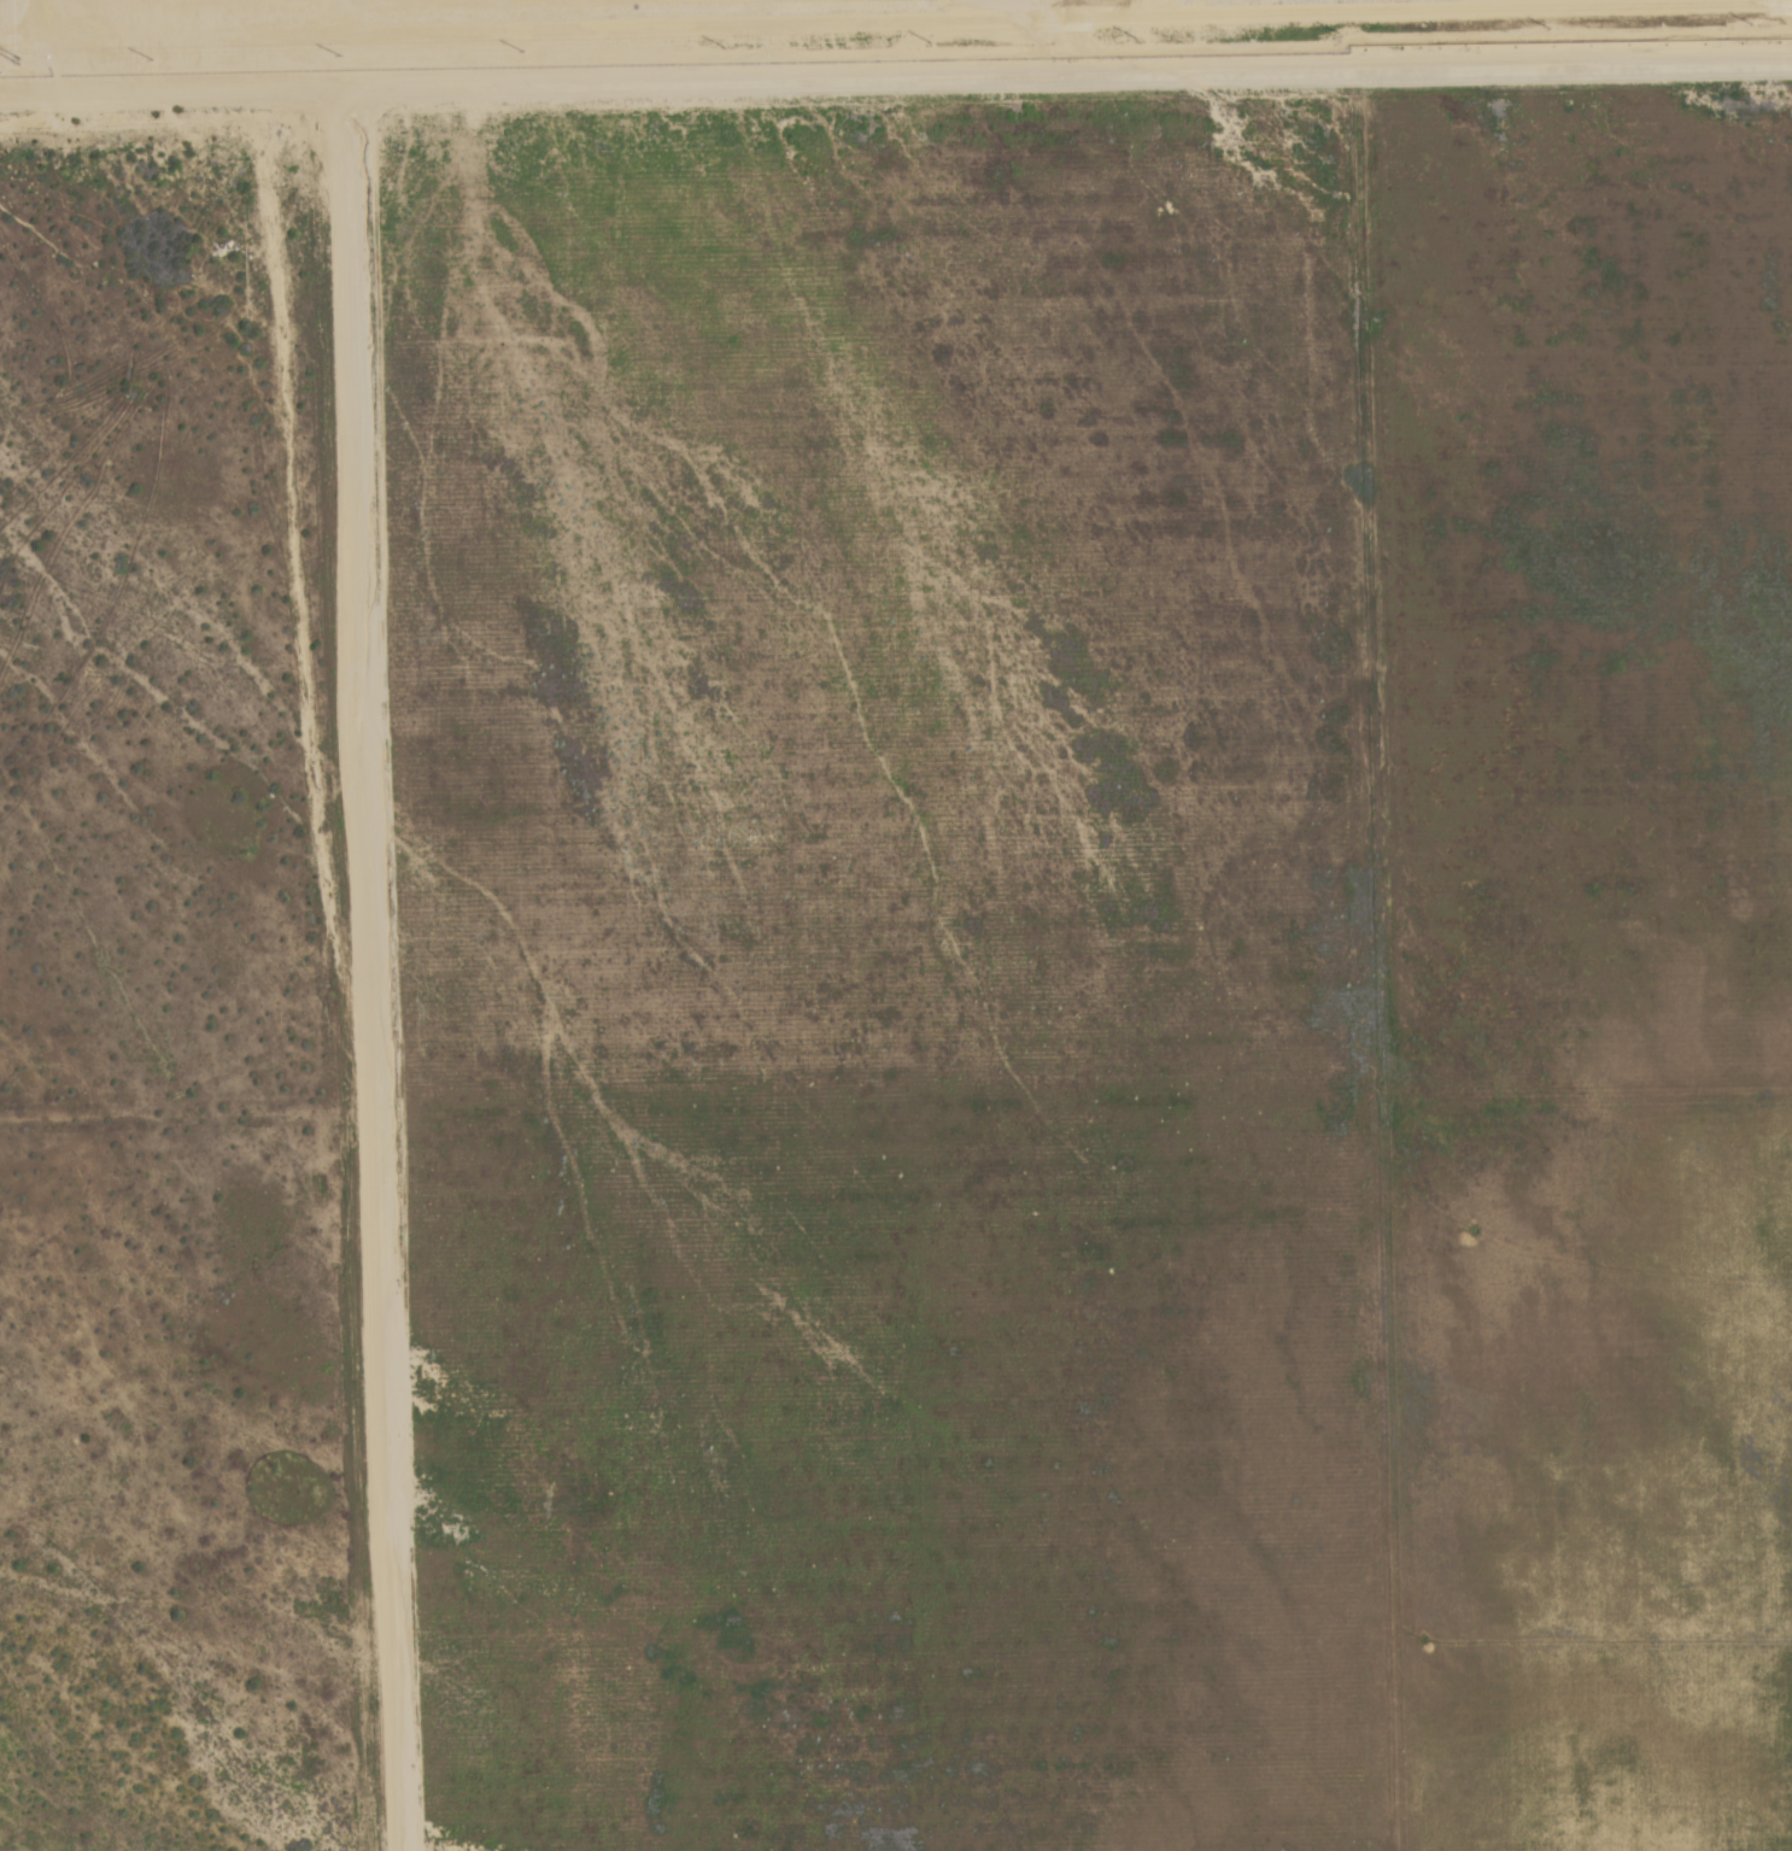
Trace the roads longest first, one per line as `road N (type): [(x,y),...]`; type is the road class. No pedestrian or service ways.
road 1 (residential): [(0,1140),(355,1134)]
road 2 (residential): [(0,125),(260,119)]

